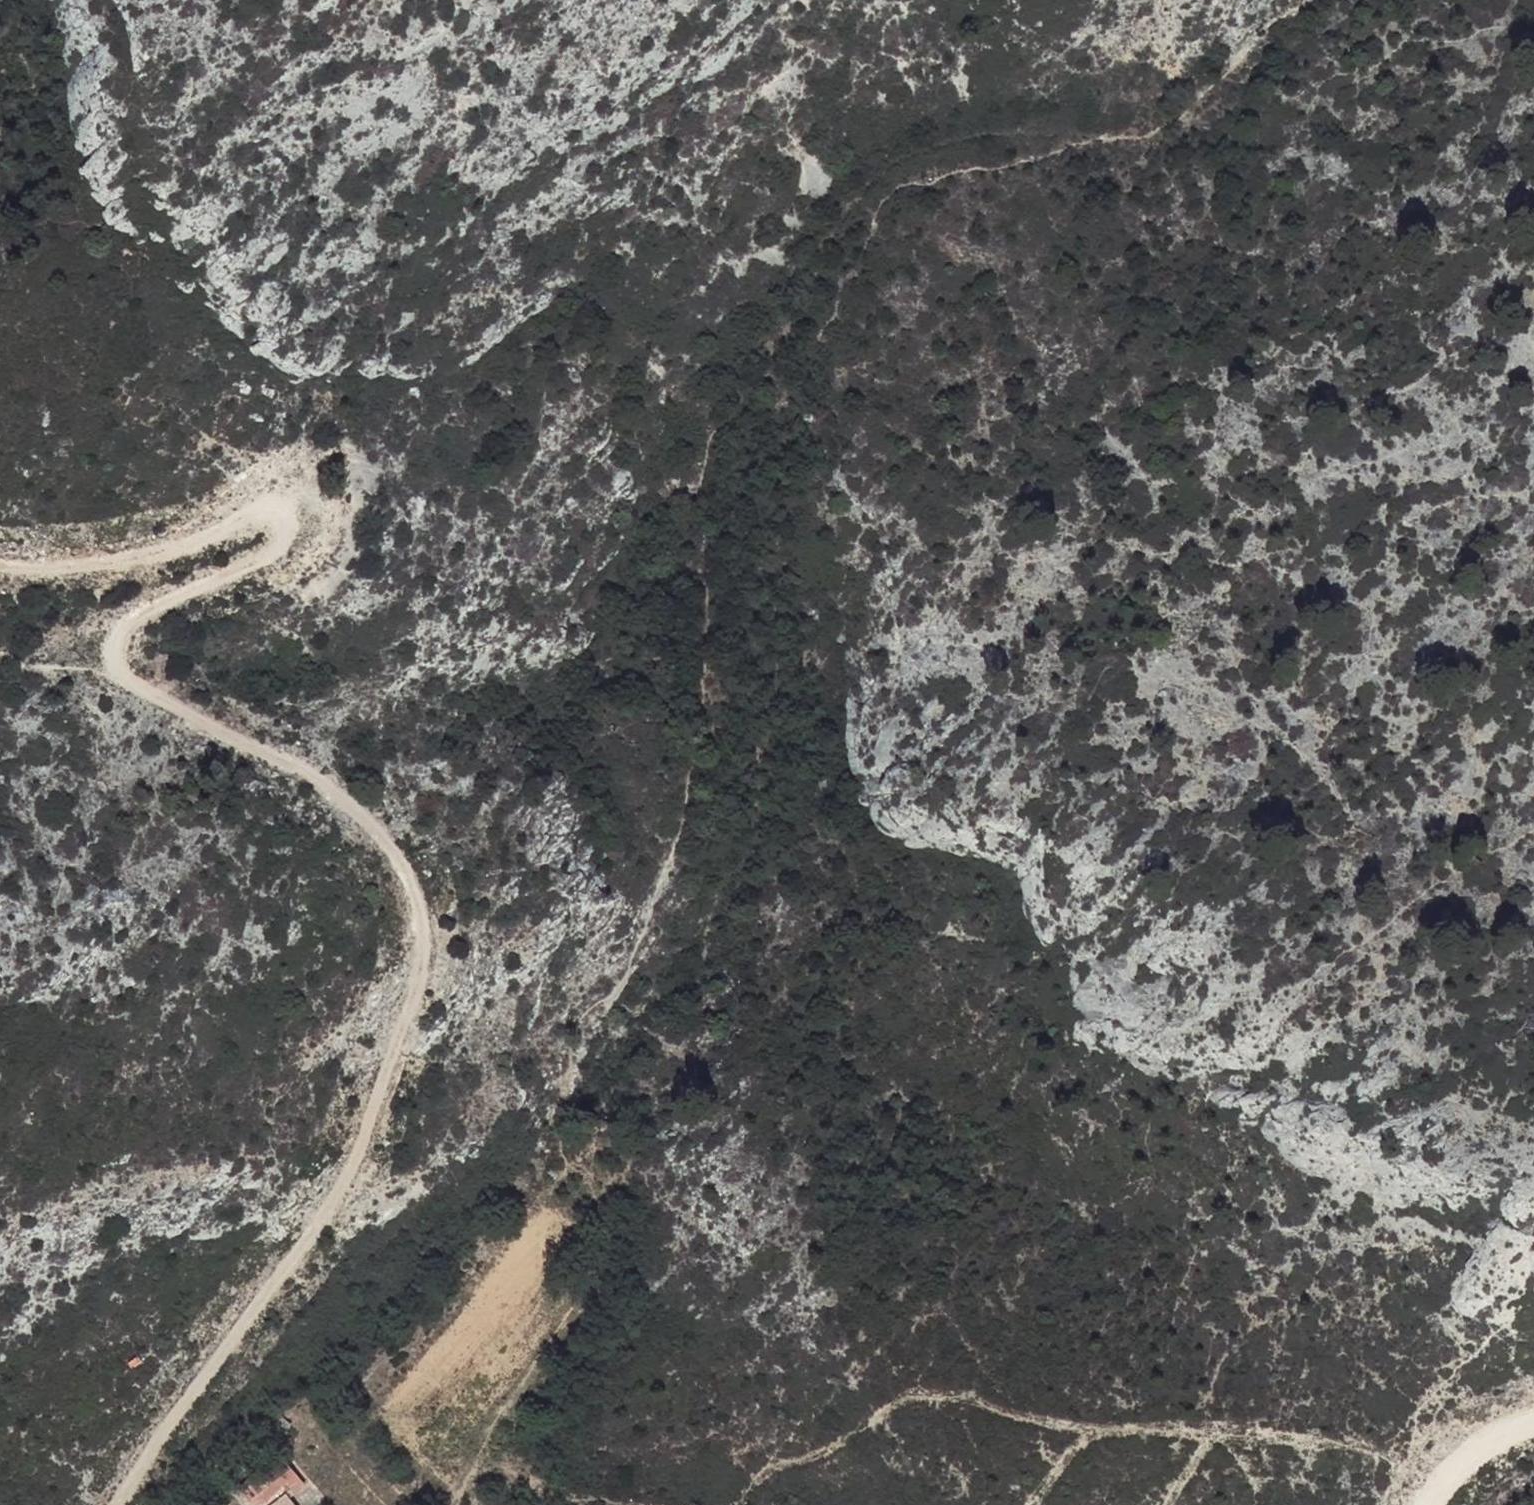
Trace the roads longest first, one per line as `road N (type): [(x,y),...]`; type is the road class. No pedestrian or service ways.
road 1 (track): [(125,1504),(350,1190),(433,940),(416,863),(362,801),(288,755),(148,697),(117,677),(110,661),(106,635),(115,620),(160,595),(239,574),(273,550),(288,523),(279,510),(262,507),(168,548),(87,566),(0,563)]
road 2 (track): [(1434,1504),(1490,1447),(1533,1425)]

